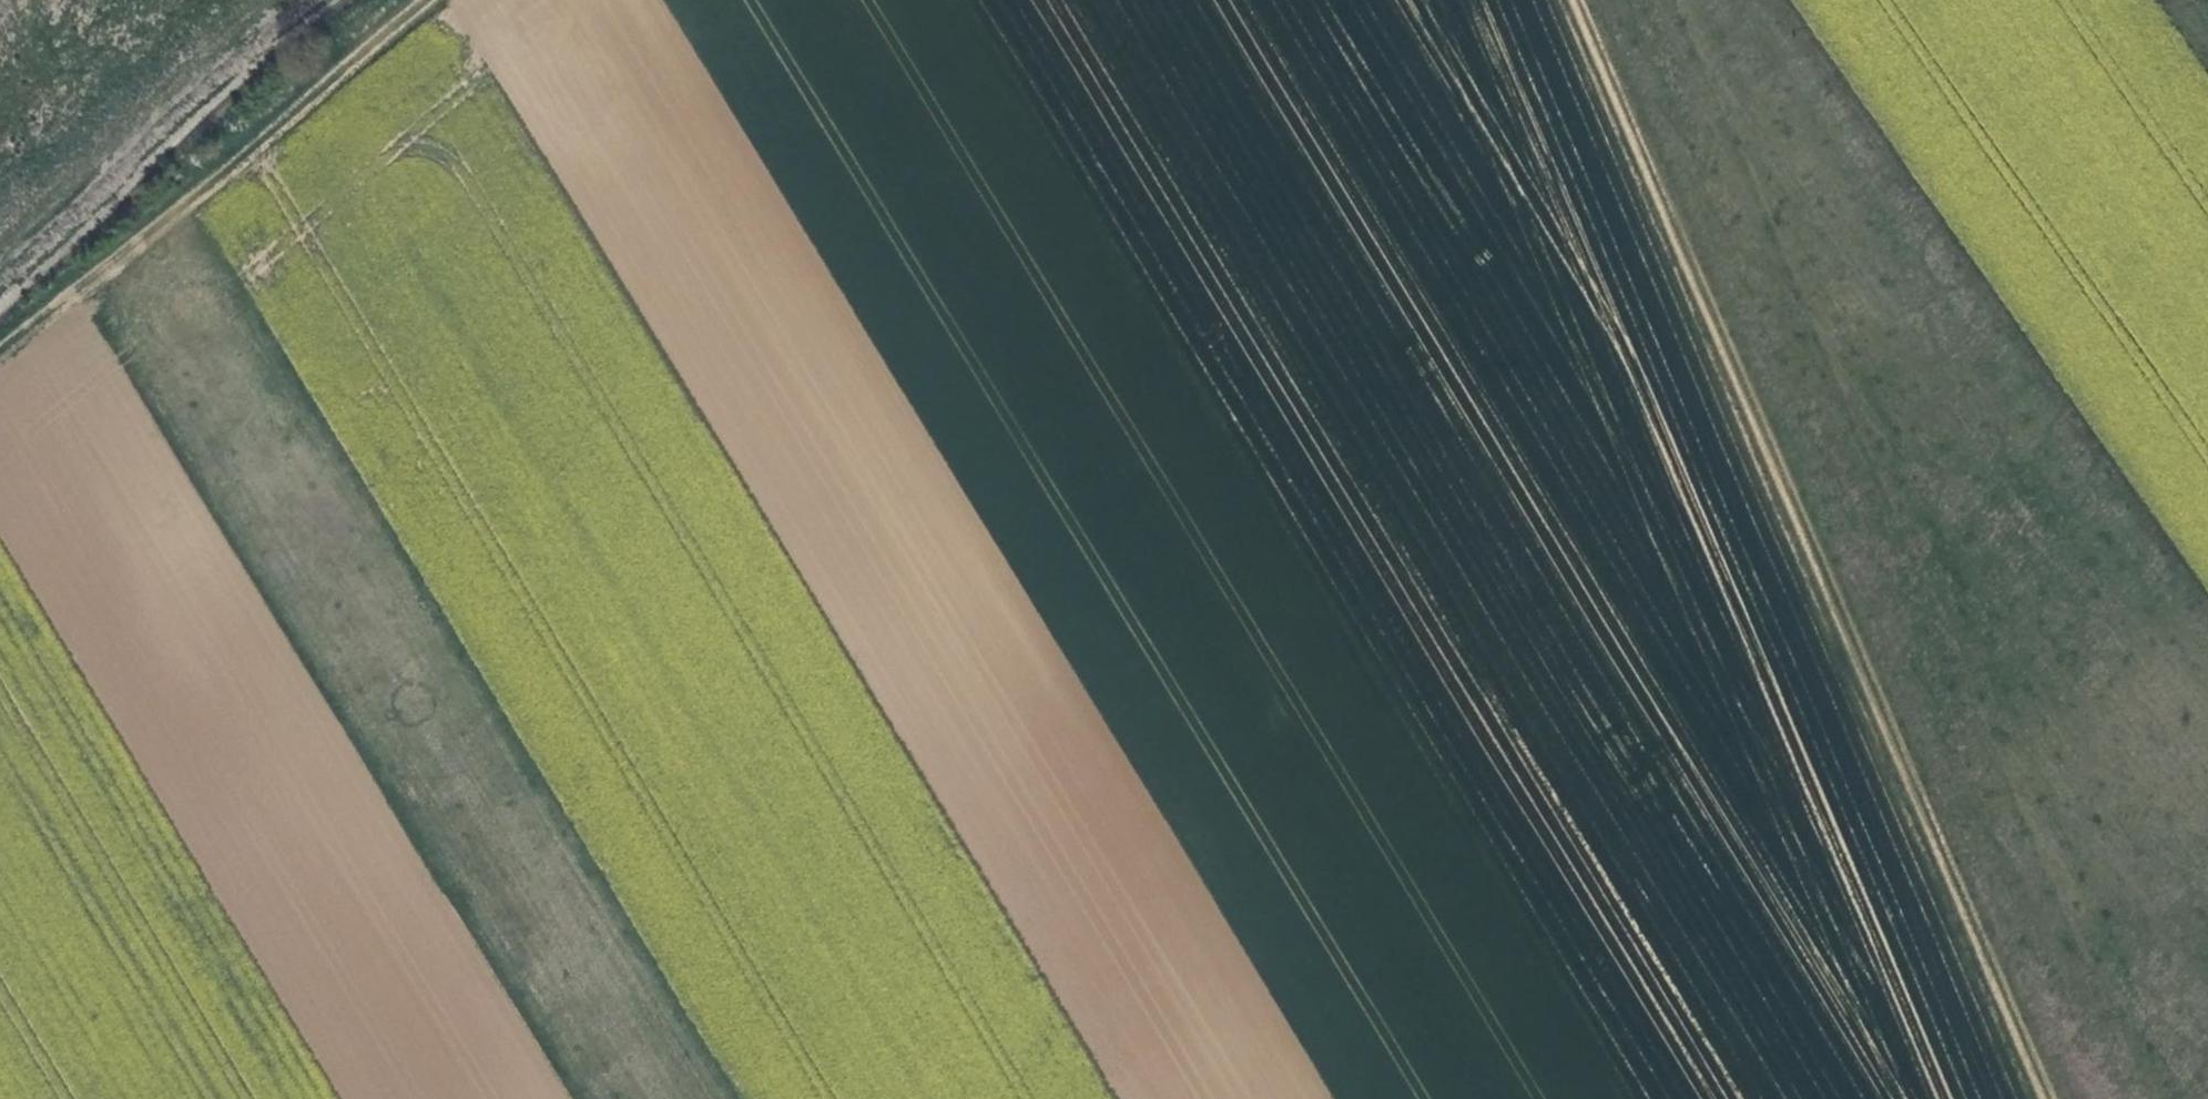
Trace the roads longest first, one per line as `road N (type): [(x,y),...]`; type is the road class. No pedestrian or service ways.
road 1 (track): [(1577,0),(2044,1098)]
road 2 (track): [(0,358),(459,0)]

